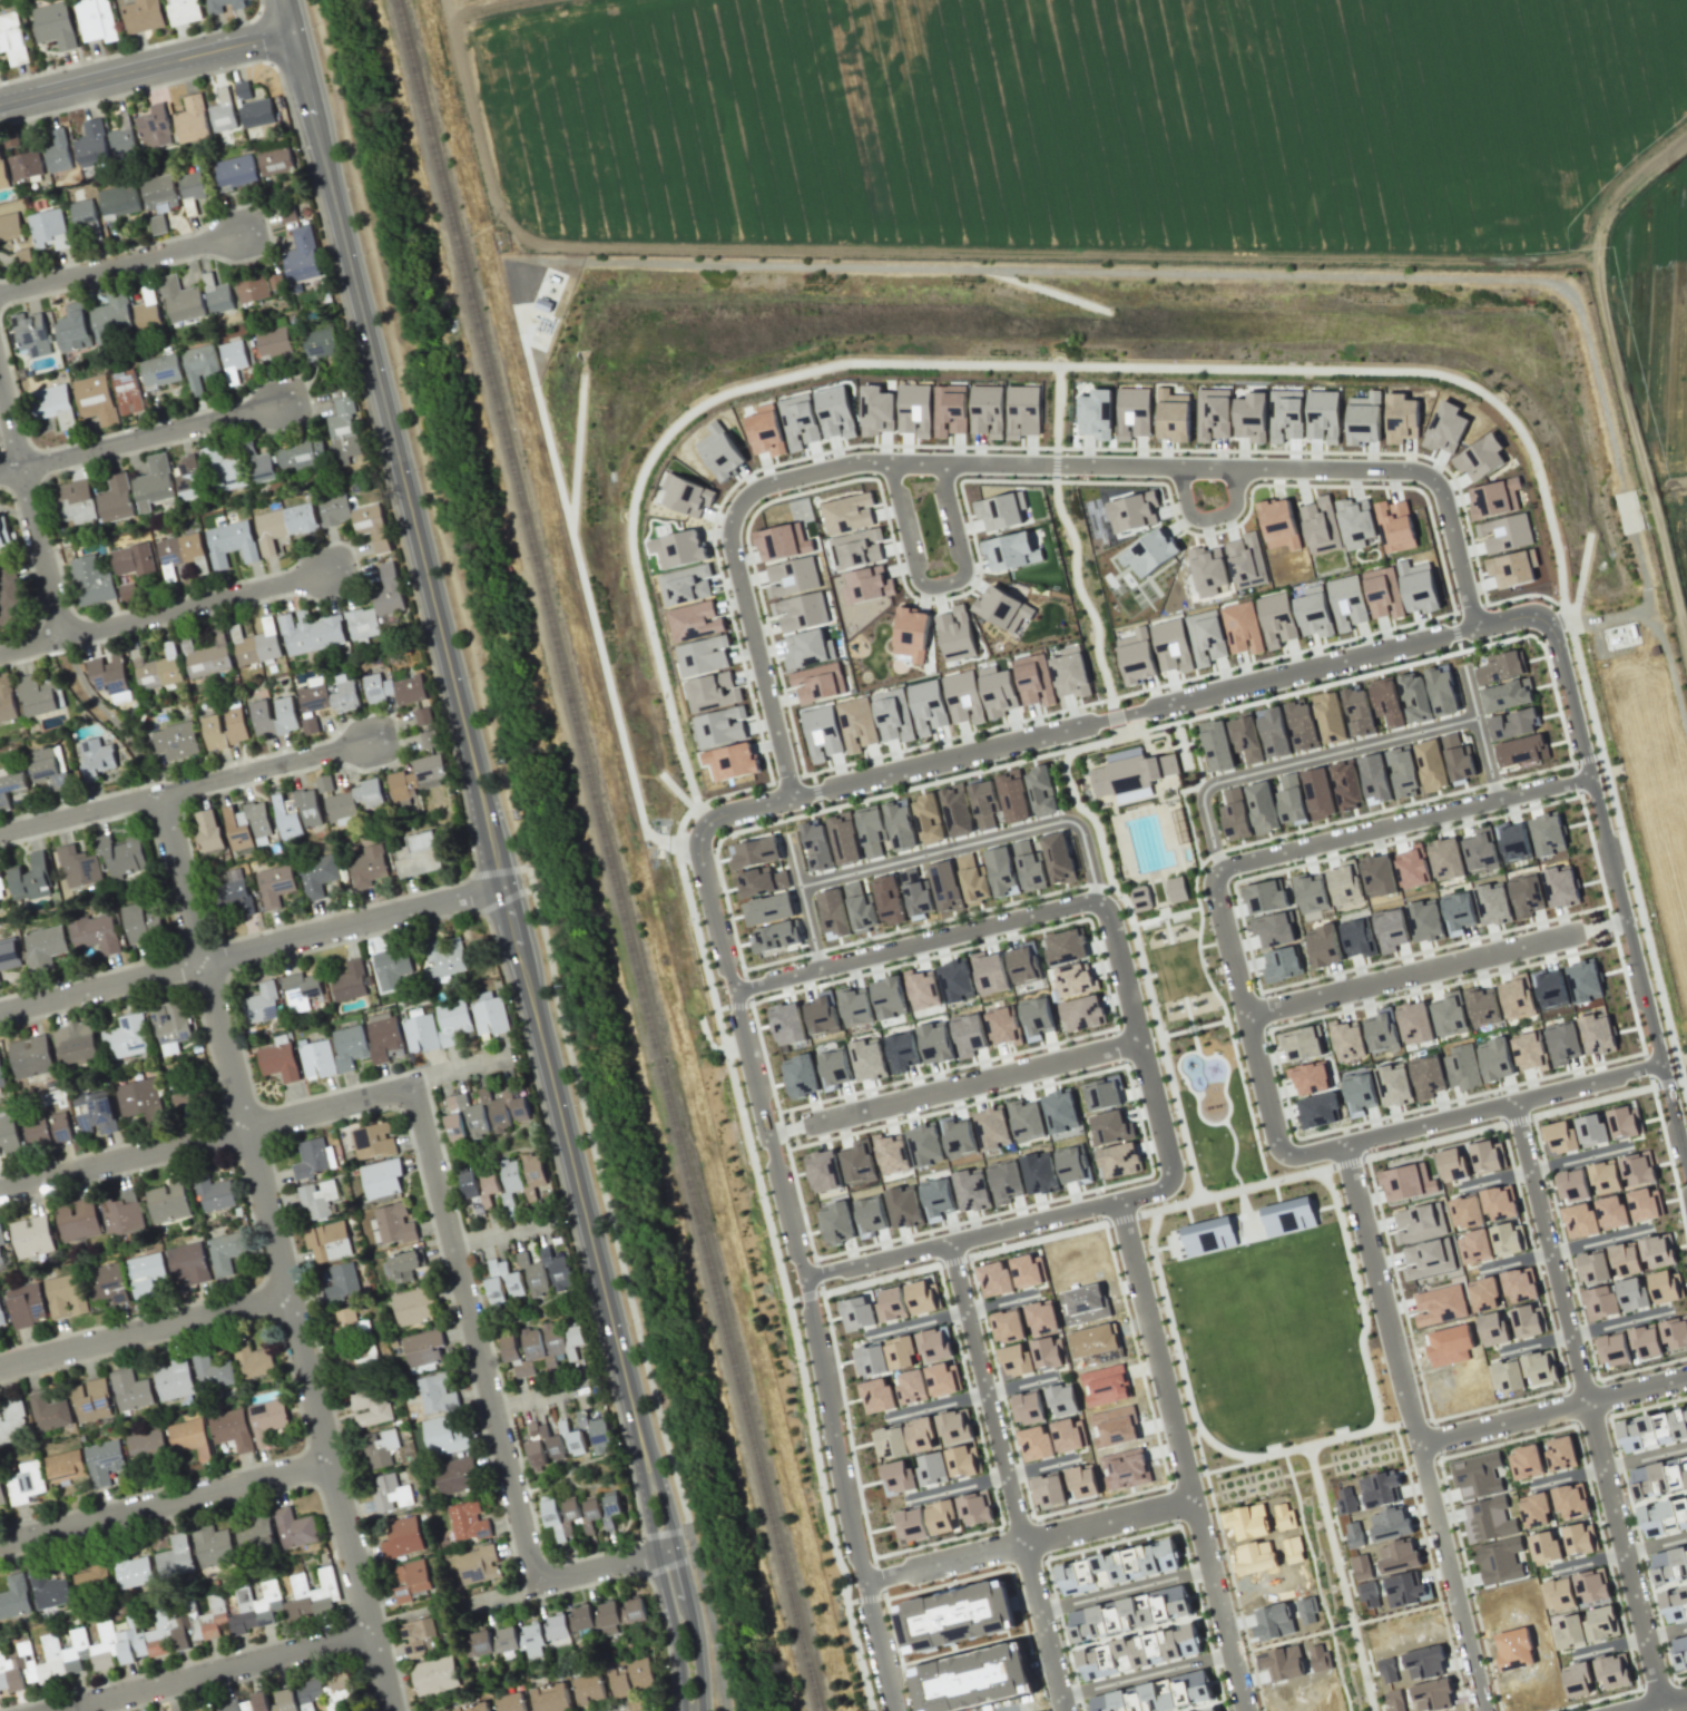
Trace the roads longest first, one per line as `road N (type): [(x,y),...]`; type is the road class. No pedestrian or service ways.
road 1 (tertiary): [(691,1710),(660,1534),(398,424),(292,32)]
road 2 (residential): [(1474,627),(1442,495),(1411,471),(849,463),(763,486),(740,502),(730,526),(792,798)]
road 3 (residential): [(388,1710),(160,796)]
road 4 (residential): [(702,833),(700,862),(808,1296),(896,1710)]
road 5 (residential): [(1543,620),(1516,617),(726,813),(702,833)]
road 6 (residential): [(664,1552),(565,1576),(546,1576),(529,1558),(454,1250),(414,1105),(403,1094)]
road 7 (residential): [(1343,1145),(1483,1710)]
road 8 (residential): [(1686,1175),(1556,641),(1543,620)]
road 9 (residential): [(1118,1201),(1245,1710)]
road 10 (residential): [(503,887),(0,1011)]
road 11 (residential): [(0,1191),(403,1094)]
road 12 (residential): [(375,742),(0,835)]
road 13 (residential): [(1286,1154),(1660,1063)]
road 14 (track): [(1686,148),(1628,193),(1601,241),(1599,290),(1650,491)]
road 15 (residential): [(1139,1042),(768,1134)]
road 16 (residential): [(1590,778),(1220,871)]
road 17 (residential): [(1170,1182),(804,1279)]
road 18 (residential): [(735,991),(1093,902)]
road 19 (residential): [(1475,717),(1212,784),(1203,804),(1220,871)]
road 20 (residential): [(334,566),(0,652)]
road 21 (residential): [(1247,1015),(1581,931)]
road 22 (residential): [(1191,1502),(864,1583)]
road 23 (residential): [(0,1543),(327,1463)]
road 24 (residential): [(1587,1402),(1661,1707)]
road 25 (residential): [(367,1625),(67,1710)]
road 26 (residential): [(948,1243),(1023,1543)]
road 27 (residential): [(1512,1102),(1587,1402)]
road 28 (residential): [(292,32),(0,106)]
road 29 (residential): [(286,1297),(0,1369)]
road 30 (residential): [(1093,902),(1104,909),(1170,1182)]
road 31 (residential): [(1220,871),(1214,884),(1286,1154)]
road 32 (residential): [(0,476),(285,407)]
road 33 (residential): [(943,463),(963,570),(924,584),(891,462)]
road 34 (residential): [(1418,1443),(1686,1377)]
road 35 (residential): [(66,635),(0,381)]
road 36 (residential): [(242,235),(0,296)]
road 37 (residential): [(1230,1654),(1060,1697)]
road 38 (residential): [(1209,1570),(1040,1612)]
road 39 (residential): [(1023,1543),(1064,1710)]
road 40 (residential): [(1497,800),(1463,667)]
road 41 (residential): [(1235,469),(1232,509),(1202,520),(1189,511),(1178,468)]

